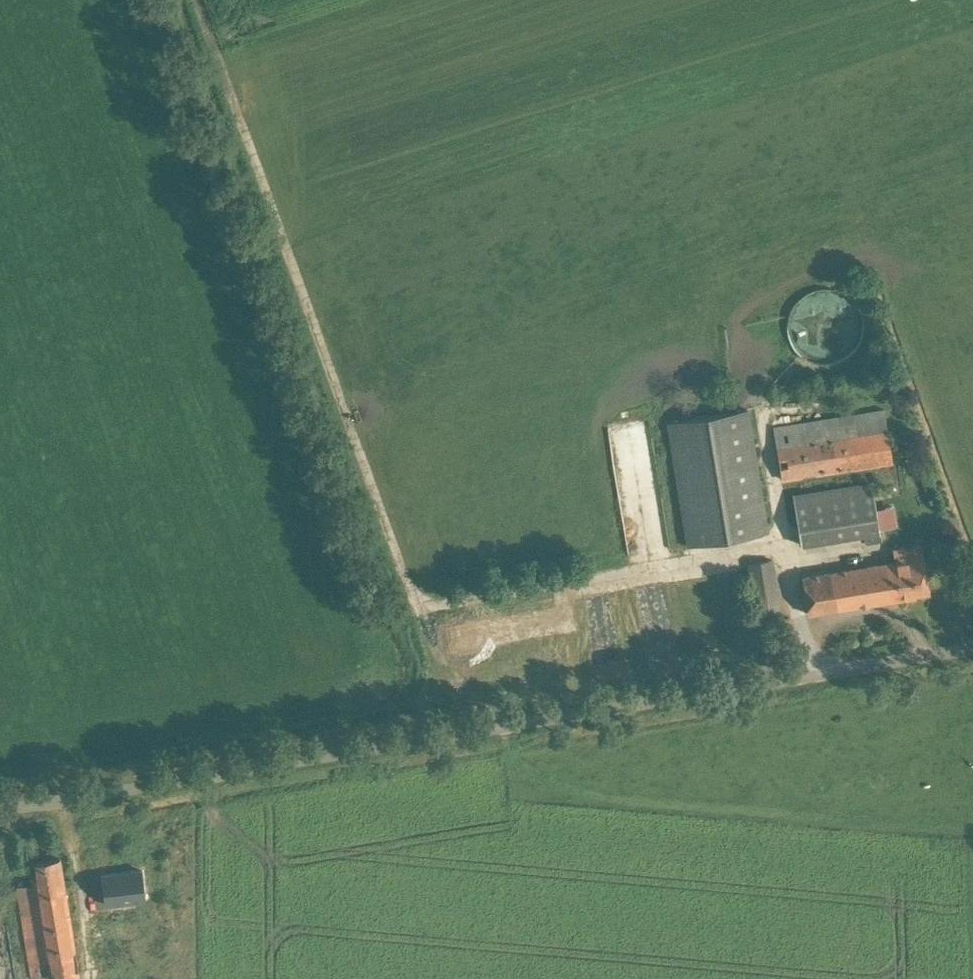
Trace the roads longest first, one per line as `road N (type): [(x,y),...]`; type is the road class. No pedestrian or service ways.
road 1 (unclassified): [(0,816),(972,651)]

